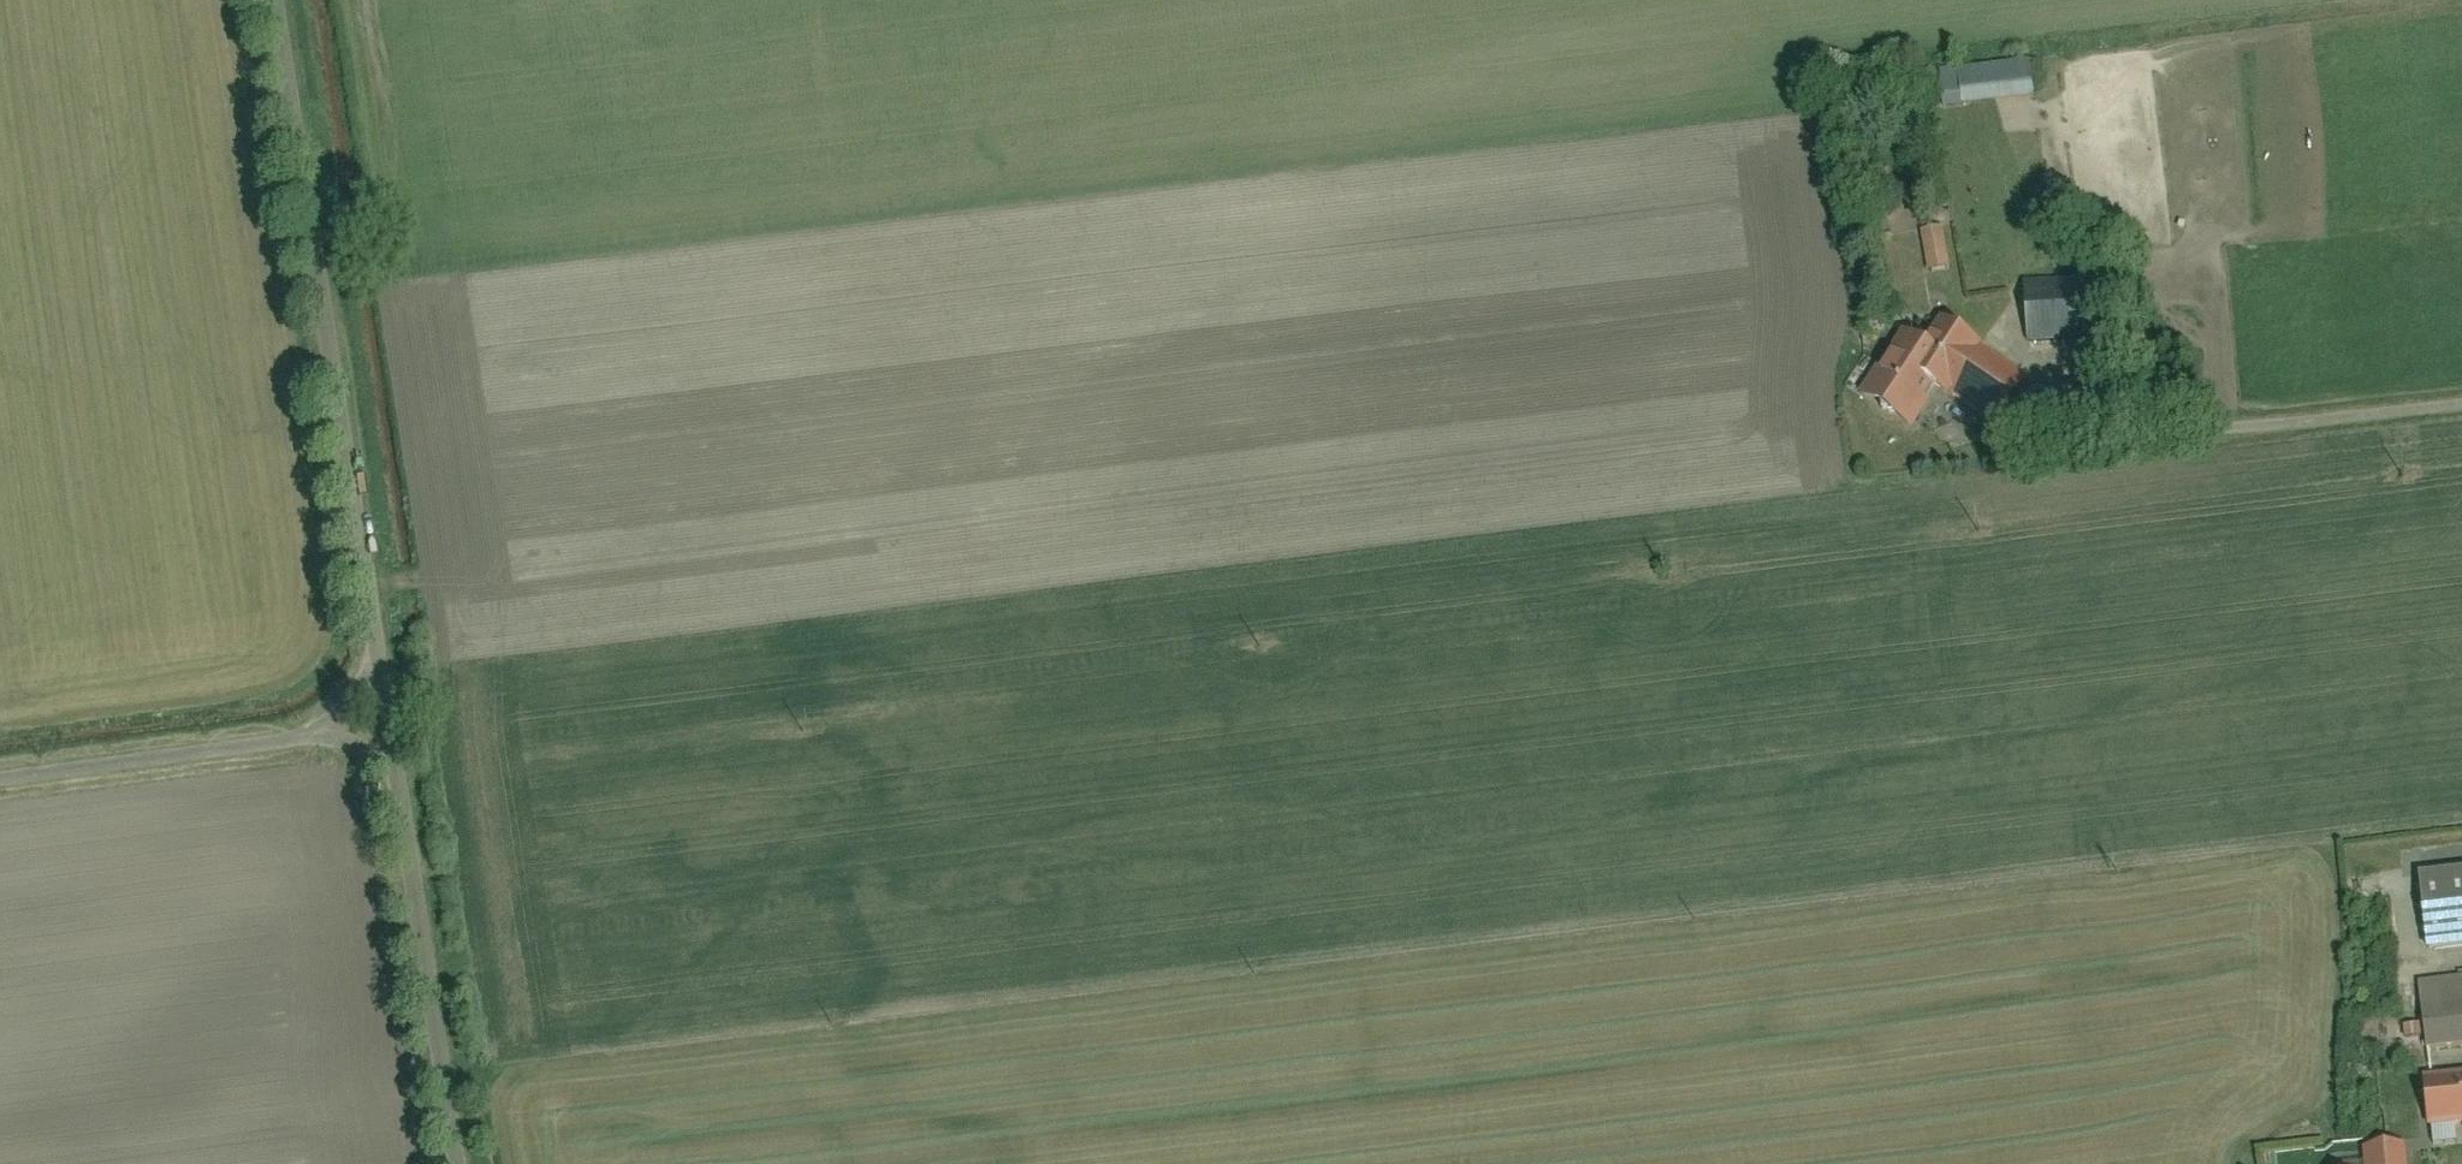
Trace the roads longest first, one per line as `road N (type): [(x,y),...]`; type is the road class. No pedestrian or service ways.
road 1 (residential): [(270,0),(455,1163)]

